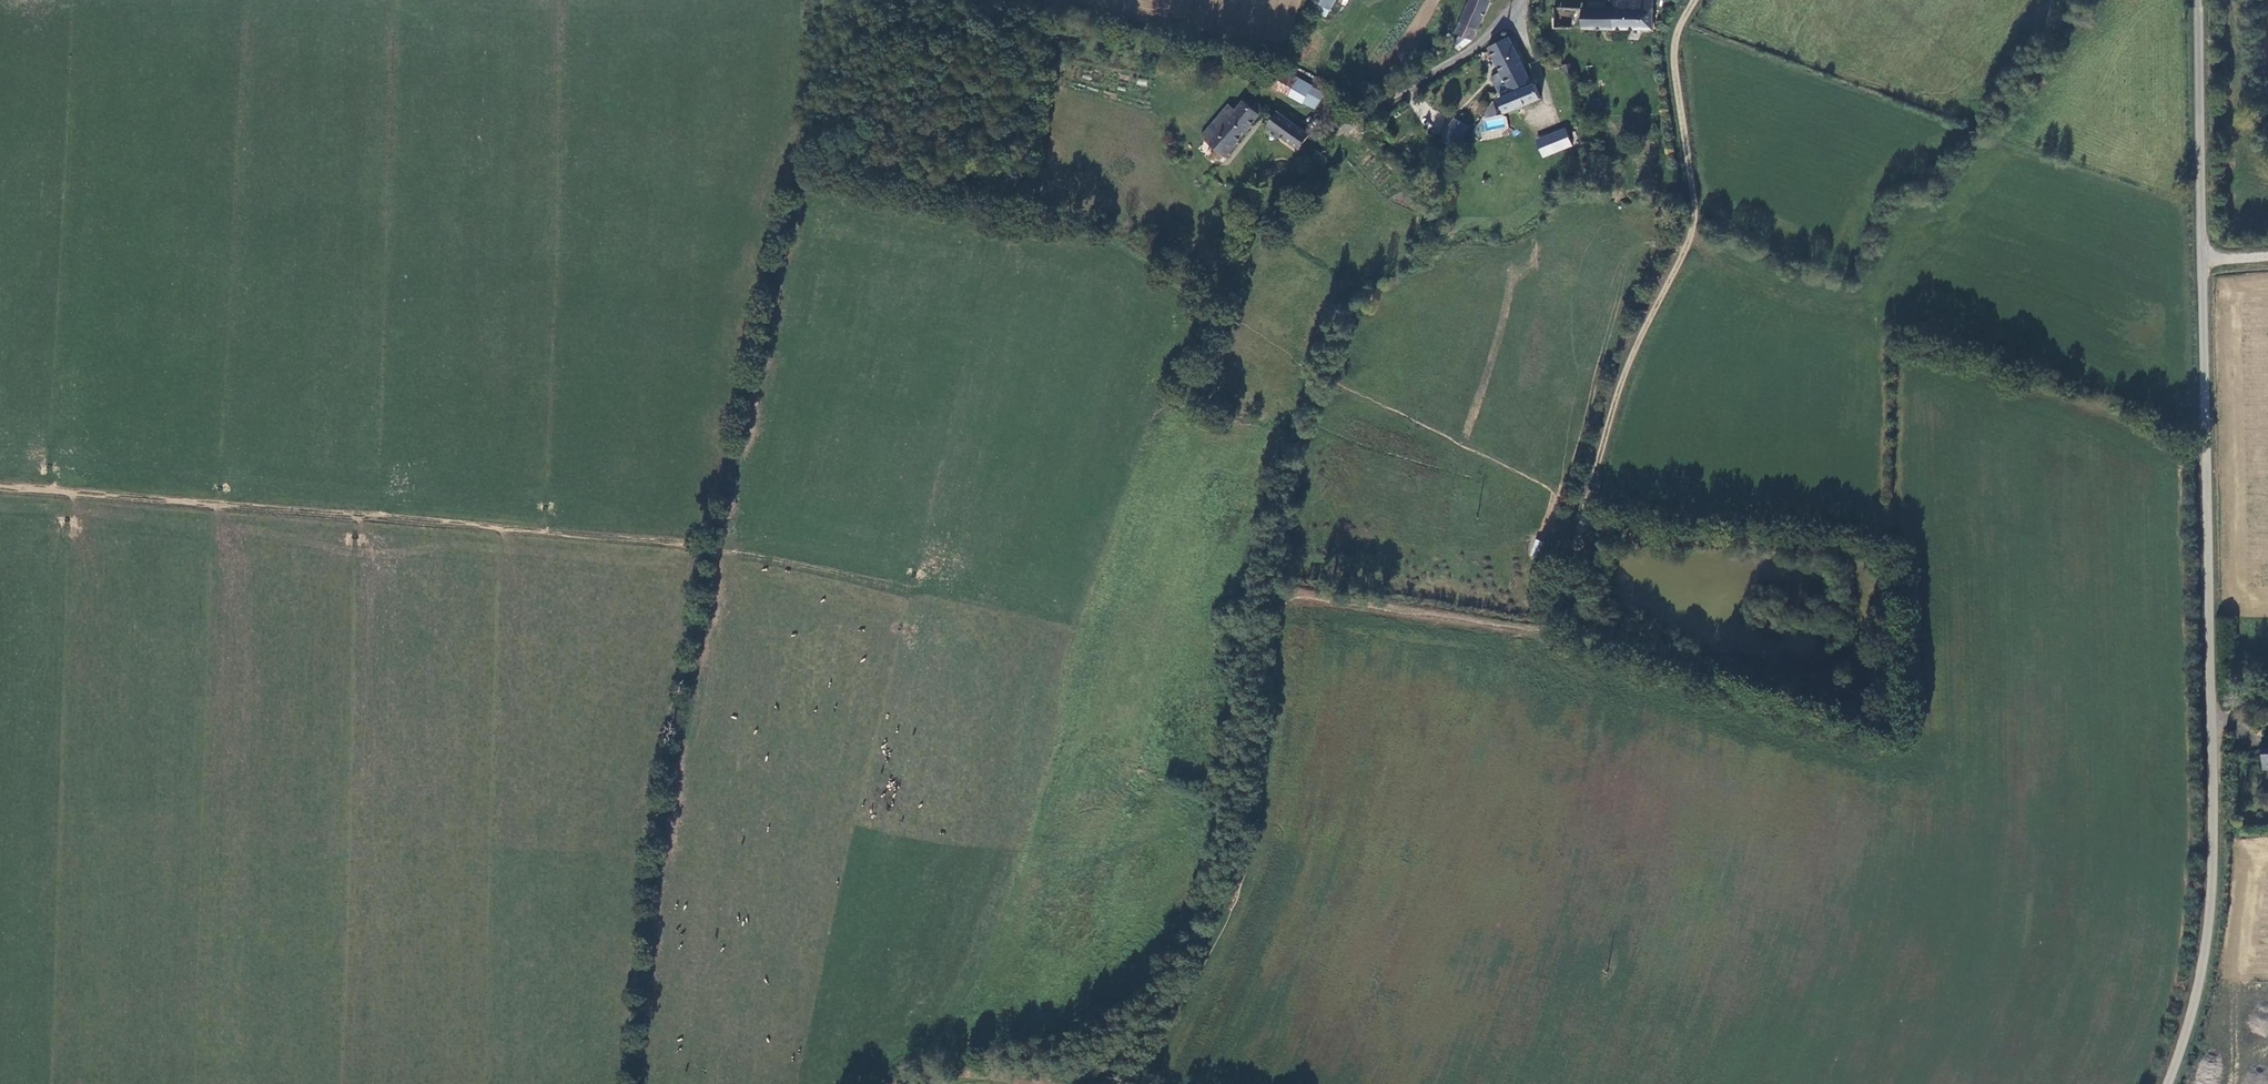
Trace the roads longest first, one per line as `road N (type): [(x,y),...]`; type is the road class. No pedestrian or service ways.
road 1 (unclassified): [(2168,1083),(2202,975),(2213,864),(2199,0)]
road 2 (track): [(1695,0),(1673,40),(1692,231),(1617,392),(1589,496)]
road 3 (track): [(1589,496),(1676,531),(1755,530),(1818,550)]
road 4 (unclassified): [(1524,11),(1348,131)]
road 5 (track): [(1589,496),(1545,636)]

